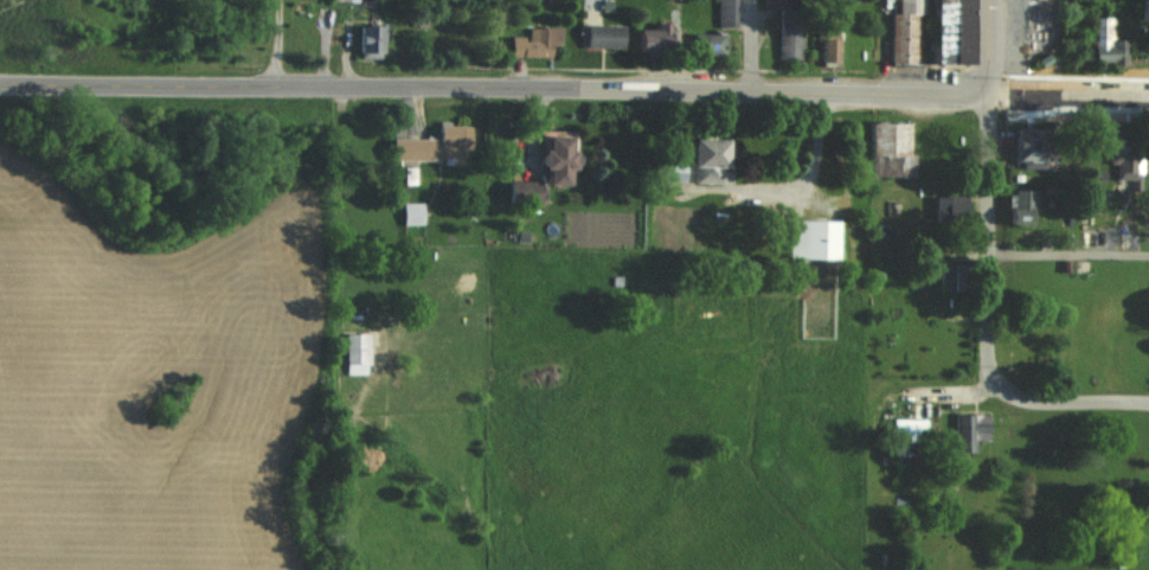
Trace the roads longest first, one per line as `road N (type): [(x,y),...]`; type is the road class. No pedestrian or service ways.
road 1 (secondary): [(102,79),(994,94)]
road 2 (residential): [(995,388),(994,94)]
road 3 (residential): [(1148,402),(1022,401),(995,388)]
road 4 (residential): [(1148,97),(994,94)]

